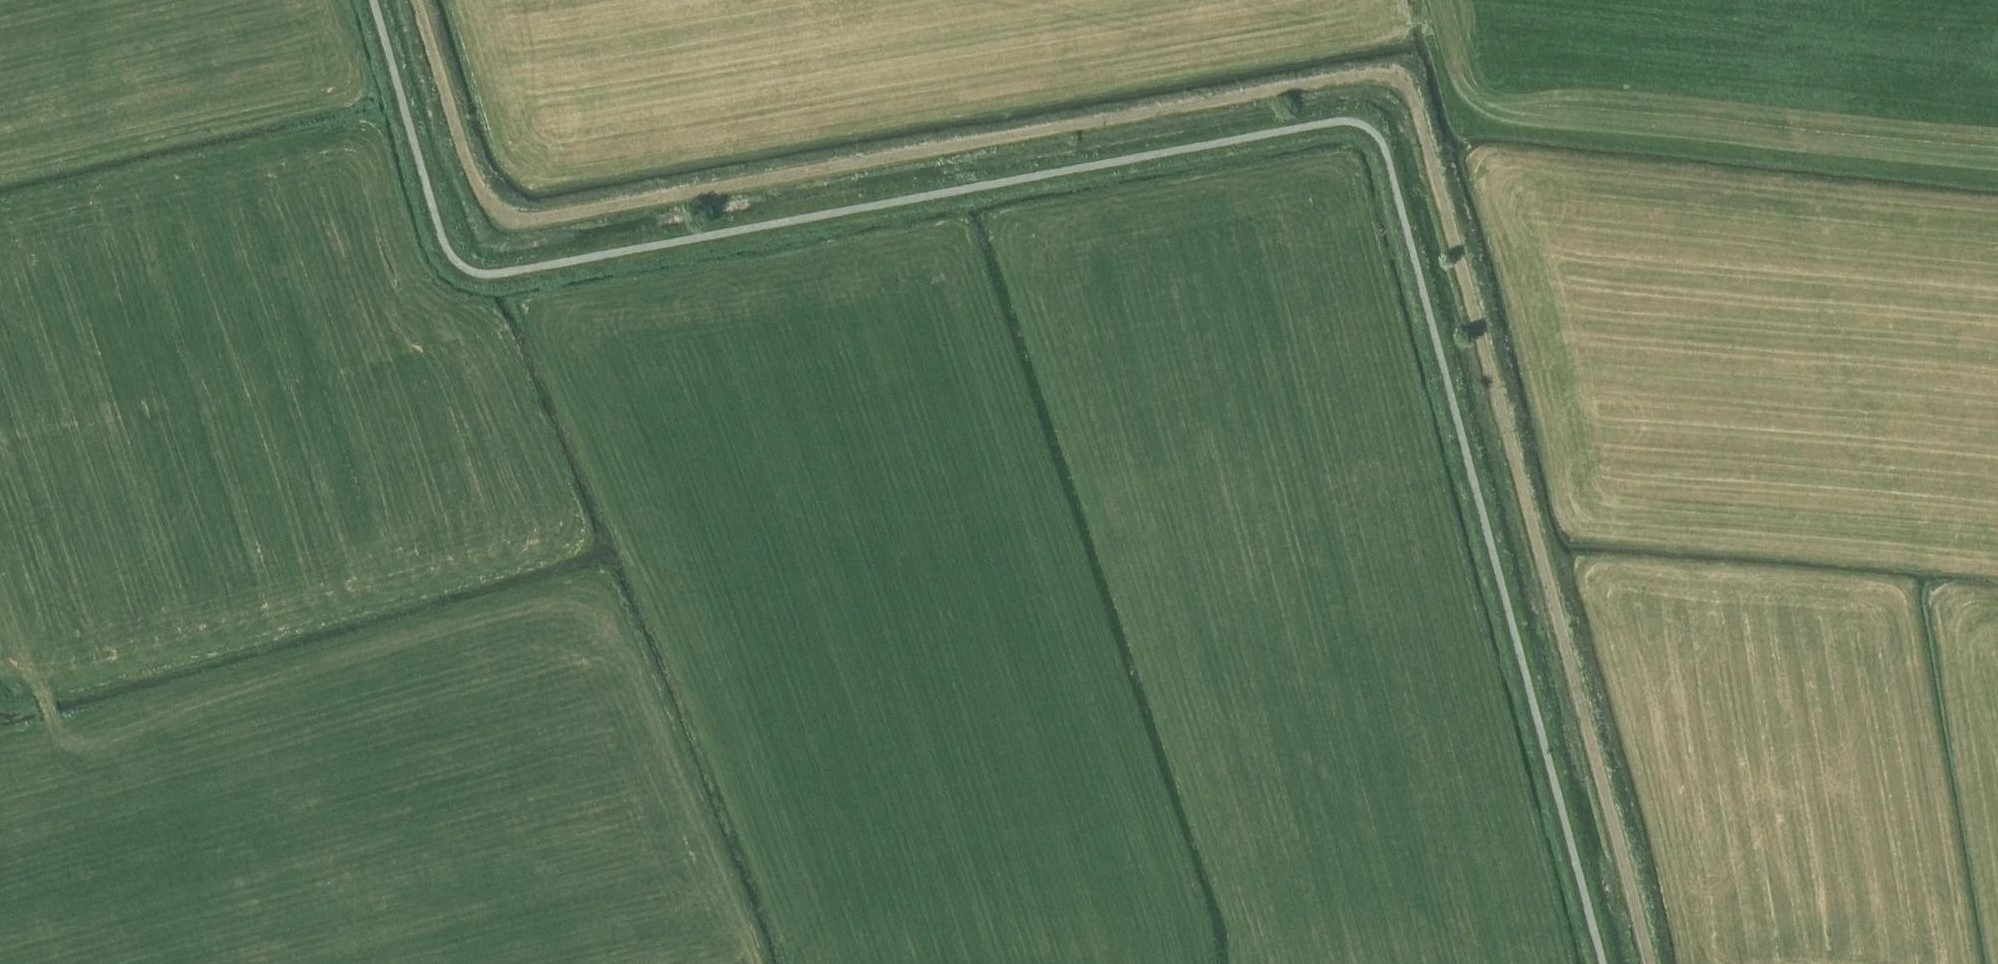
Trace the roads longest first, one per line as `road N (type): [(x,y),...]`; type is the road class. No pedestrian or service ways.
road 1 (track): [(1651,963),(1417,104),(1399,77),(1314,80),(517,219),(498,212),(472,174),(416,0)]

